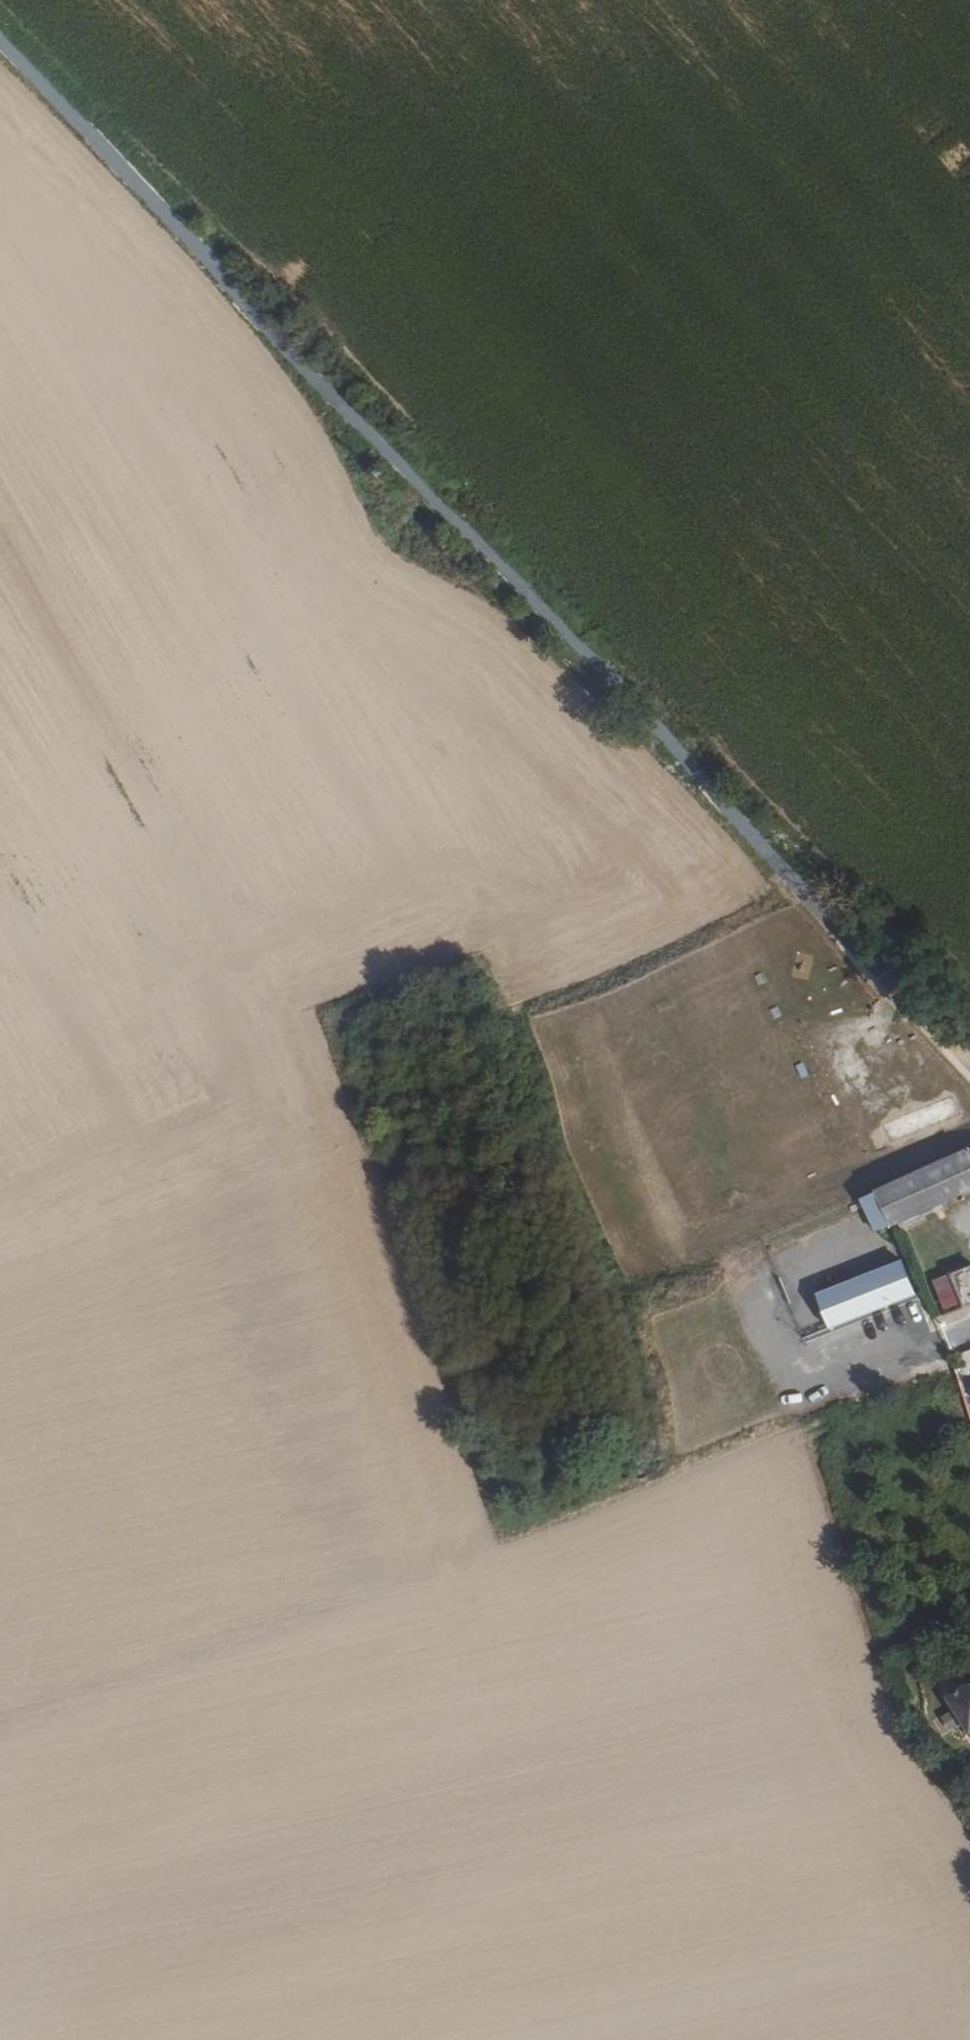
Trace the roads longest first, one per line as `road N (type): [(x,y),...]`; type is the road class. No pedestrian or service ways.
road 1 (track): [(0,41),(969,1065)]

